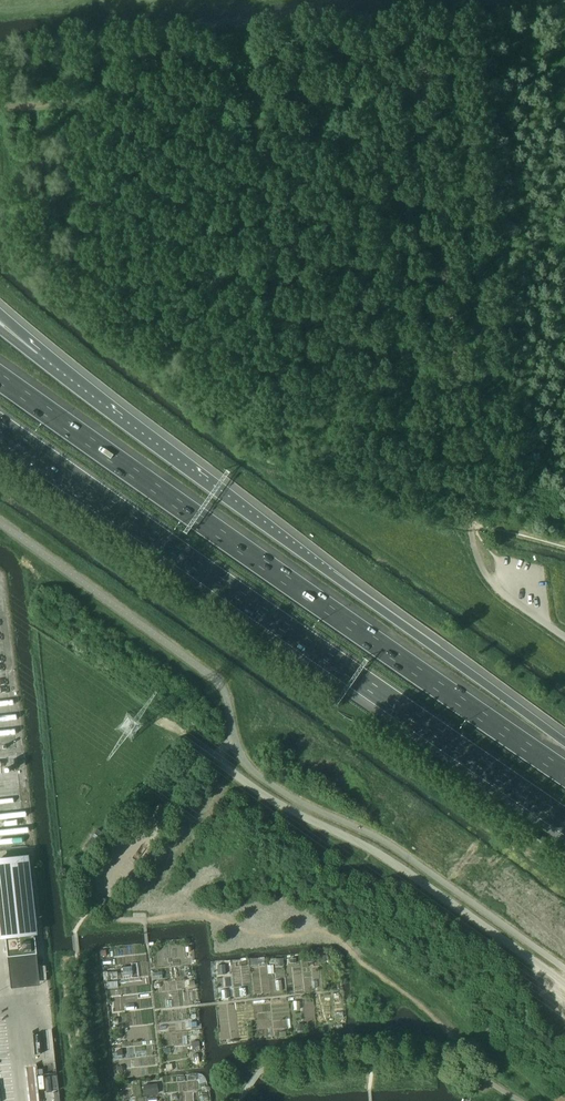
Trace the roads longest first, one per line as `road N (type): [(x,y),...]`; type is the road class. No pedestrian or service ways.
road 1 (motorway): [(564,774),(0,378)]
road 2 (motorway): [(0,427),(564,820)]
road 3 (motorway): [(564,742),(34,356)]
road 4 (unclassified): [(94,897),(192,760),(210,754),(273,800),(403,869),(564,986)]
road 5 (track): [(471,529),(421,0)]
road 6 (track): [(77,953),(74,929),(91,907),(118,924),(299,919),(440,1021),(460,1063)]
road 7 (track): [(345,990),(153,1010)]
road 8 (track): [(143,922),(163,1100)]
road 9 (unclassified): [(564,637),(490,579),(471,529)]

